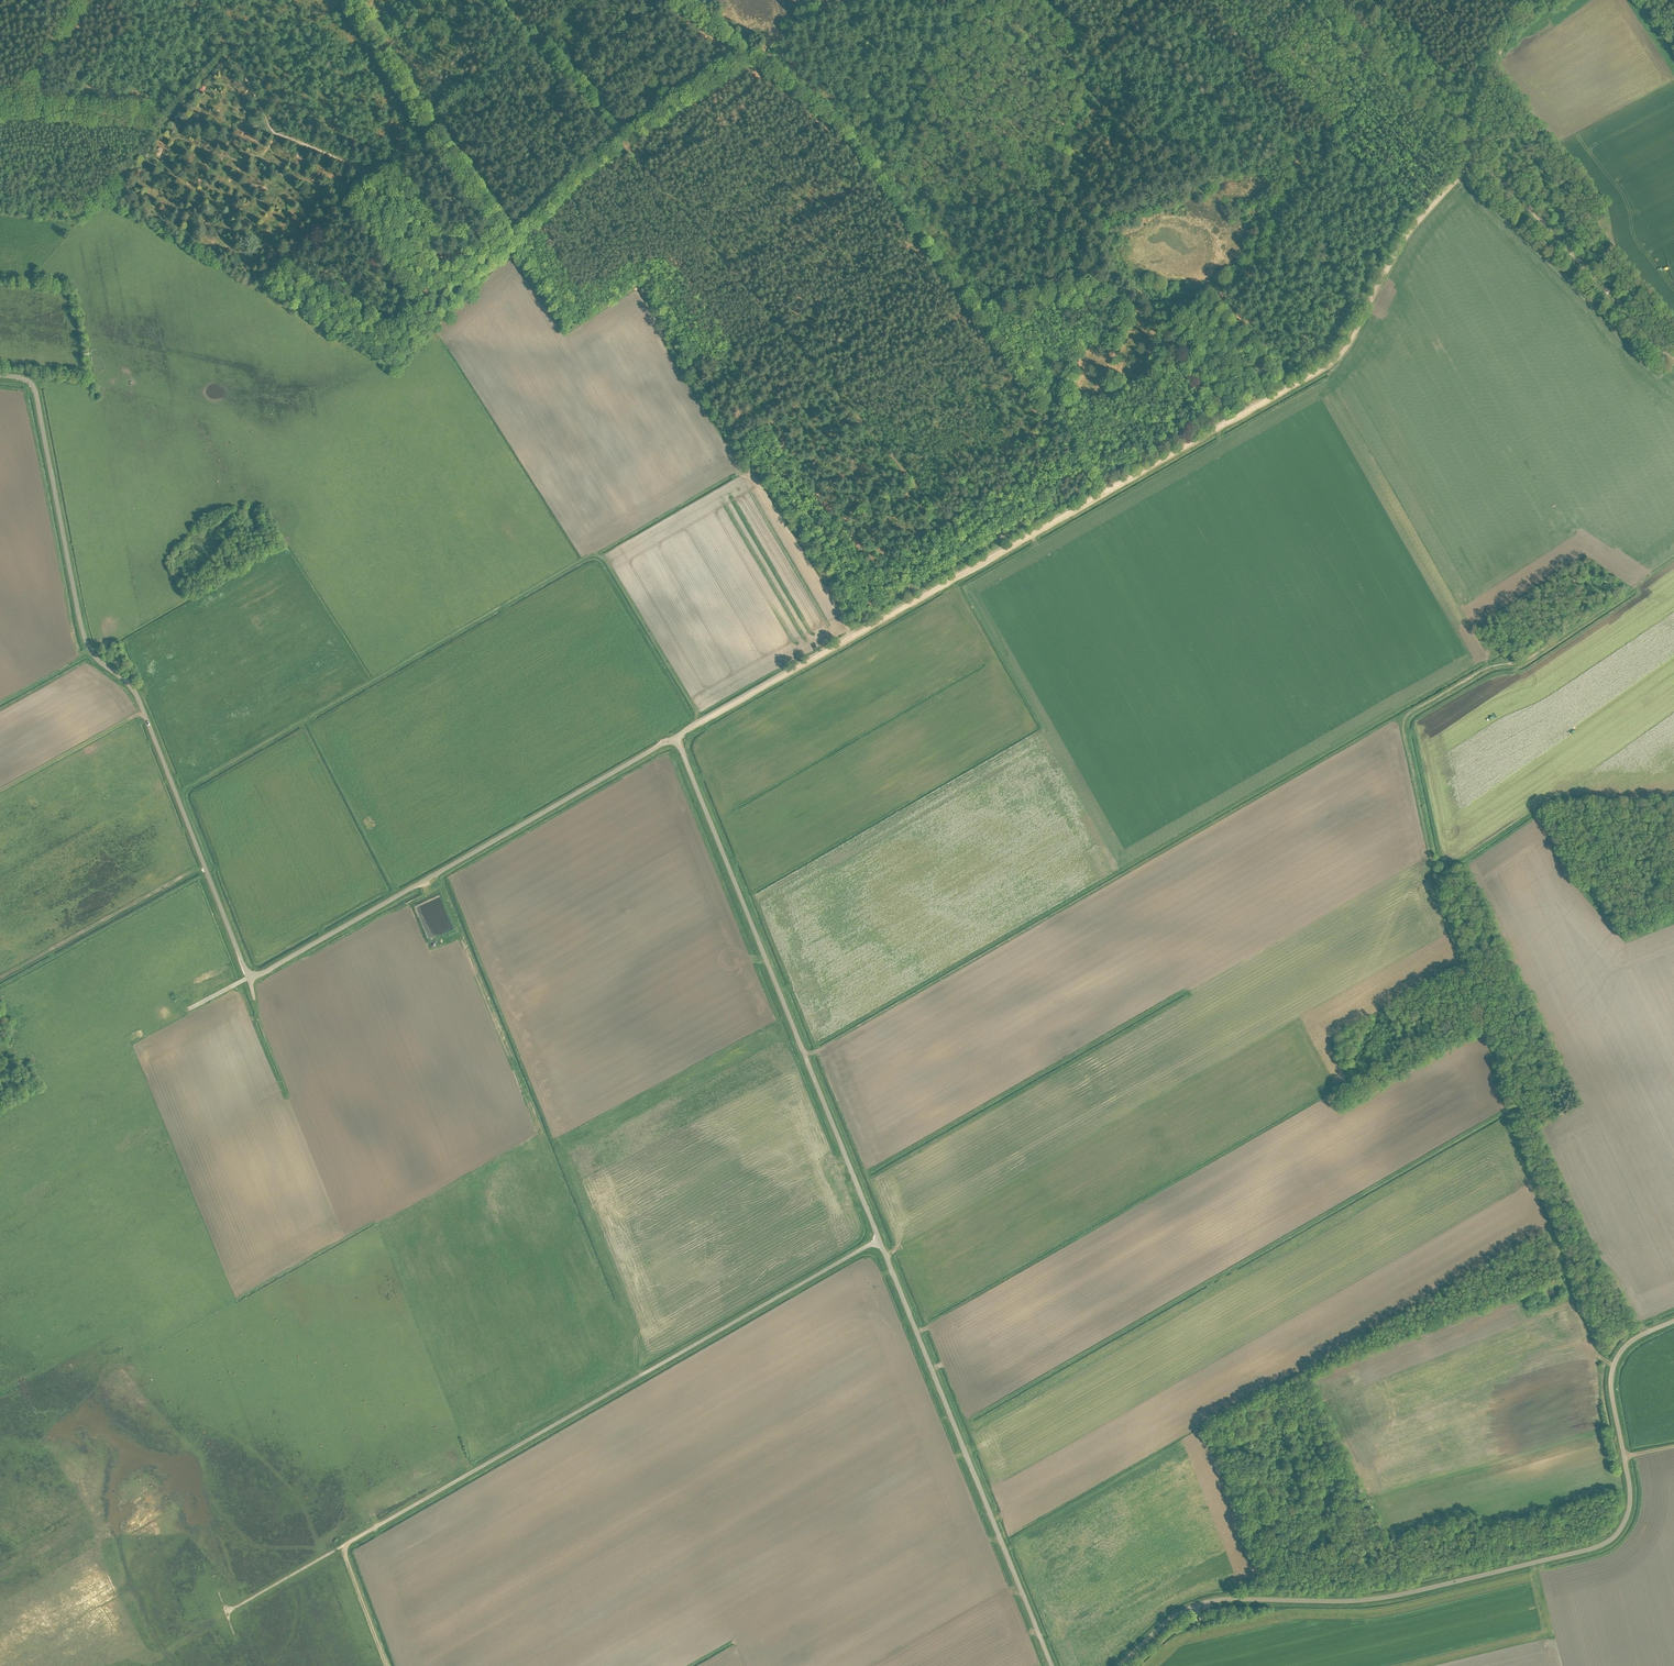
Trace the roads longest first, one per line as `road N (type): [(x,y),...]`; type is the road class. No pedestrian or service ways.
road 1 (unclassified): [(879,1239),(675,744),(269,969),(248,973),(138,698),(83,633),(34,390),(0,376)]
road 2 (track): [(1639,1335),(1607,1273),(1574,1276),(1512,1122),(1440,898),(1404,722),(1489,667),(1525,660),(1673,559)]
road 3 (unclassified): [(1118,1665),(1167,1621),(1204,1602),(1388,1596),(1607,1542),(1630,1504),(1612,1396),(1615,1360),(1630,1341),(1673,1320)]
road 4 (unclassified): [(226,1612),(879,1239)]
road 5 (track): [(981,564),(1109,492),(850,134),(756,55)]
road 6 (track): [(1482,161),(1409,233),(1348,346),(1328,367),(1109,492)]
road 7 (track): [(176,795),(584,558)]
road 8 (unclassified): [(1673,360),(1466,145),(1510,34),(1545,0)]
road 9 (unclassified): [(1052,1665),(879,1239)]
road 10 (track): [(981,564),(672,743)]
road 11 (track): [(200,0),(274,133),(372,170),(426,129)]
road 12 (track): [(773,316),(981,564)]
road 13 (track): [(0,105),(162,126),(229,51)]
road 14 (track): [(1081,212),(1240,417)]
road 15 (track): [(0,987),(207,873)]
road 16 (track): [(0,978),(204,866)]
road 17 (track): [(623,141),(773,316)]
road 18 (track): [(426,129),(509,240),(574,177)]
road 19 (track): [(1466,145),(1315,0)]
road 20 (track): [(0,792),(143,712)]
road 21 (track): [(536,40),(623,141)]
road 22 (track): [(386,1665),(344,1545)]
road 23 (track): [(82,0),(15,107)]

